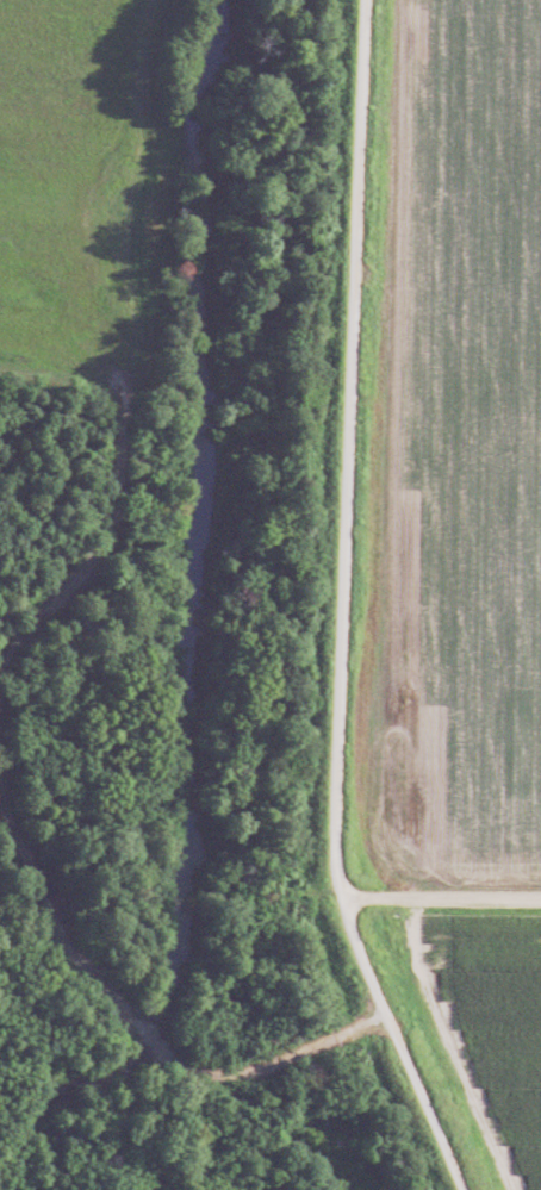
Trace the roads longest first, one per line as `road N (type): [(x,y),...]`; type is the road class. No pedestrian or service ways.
road 1 (residential): [(461,1189),(386,1021),(336,859),(366,0)]
road 2 (track): [(0,790),(11,837),(50,924),(87,979),(206,1082),(229,1083),(386,1021)]
road 3 (track): [(119,388),(111,503),(98,549),(0,667)]
road 4 (residential): [(540,903),(343,897)]

